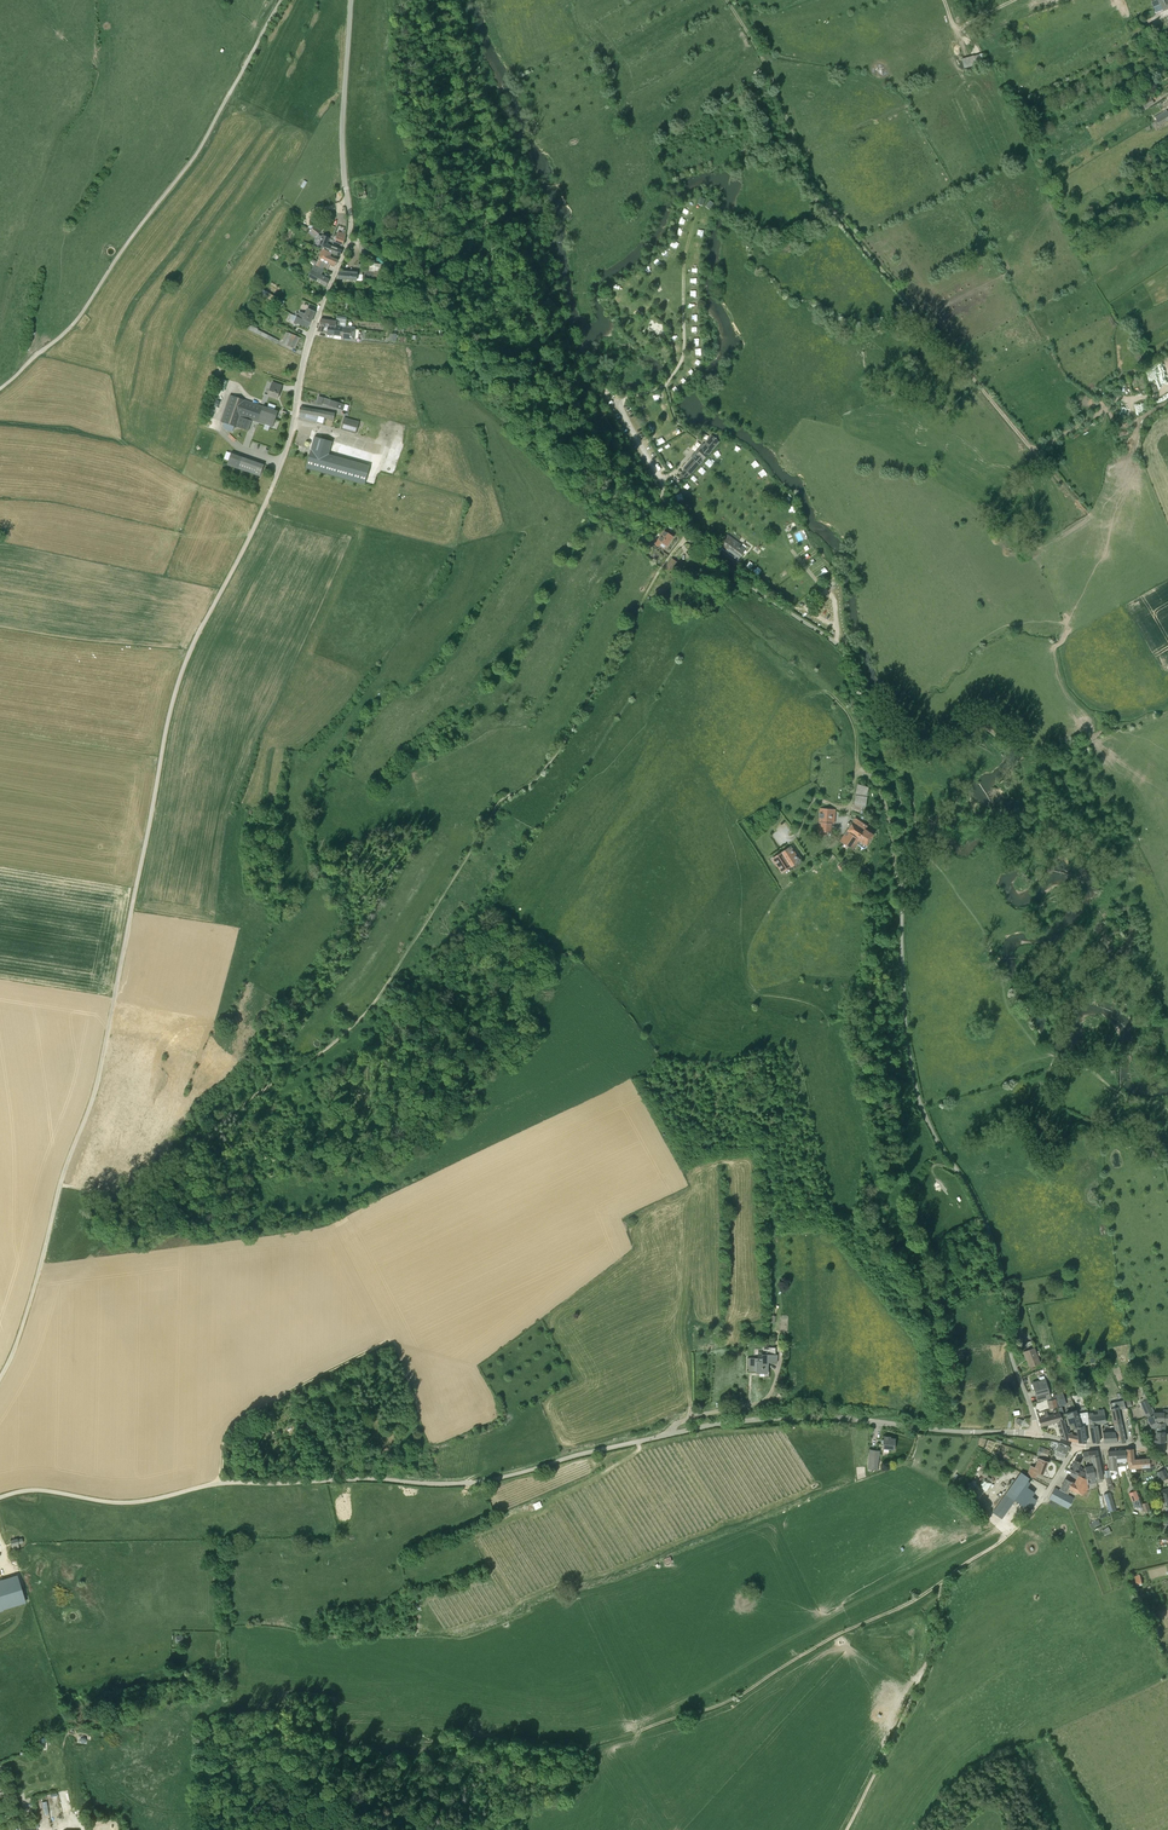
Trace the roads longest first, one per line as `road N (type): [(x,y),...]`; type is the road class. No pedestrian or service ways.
road 1 (unclassified): [(1036,1434),(1011,1354),(995,1245),(915,1082),(903,981),(904,814),(863,679),(831,639),(694,543),(656,491)]
road 2 (unclassified): [(0,1498),(38,1490),(137,1501),(237,1482),(474,1483),(707,1425),(773,1418),(1036,1434)]
road 3 (unclassified): [(288,445),(179,682),(97,1082),(0,1377)]
road 4 (track): [(688,537),(659,571),(558,751),(533,783),(498,804),(358,1021),(122,1195),(60,1184)]
road 5 (track): [(727,0),(826,200),(1033,449)]
road 6 (track): [(281,0),(202,145),(79,316),(0,389)]
road 7 (residential): [(351,0),(342,129),(349,232),(310,339),(288,445)]
road 8 (track): [(635,1733),(737,1697),(943,1580)]
road 9 (track): [(847,1829),(926,1665),(943,1580)]
road 10 (track): [(222,1483),(224,1445),(239,1424),(392,1339)]
road 11 (track): [(943,1580),(1041,1502)]

